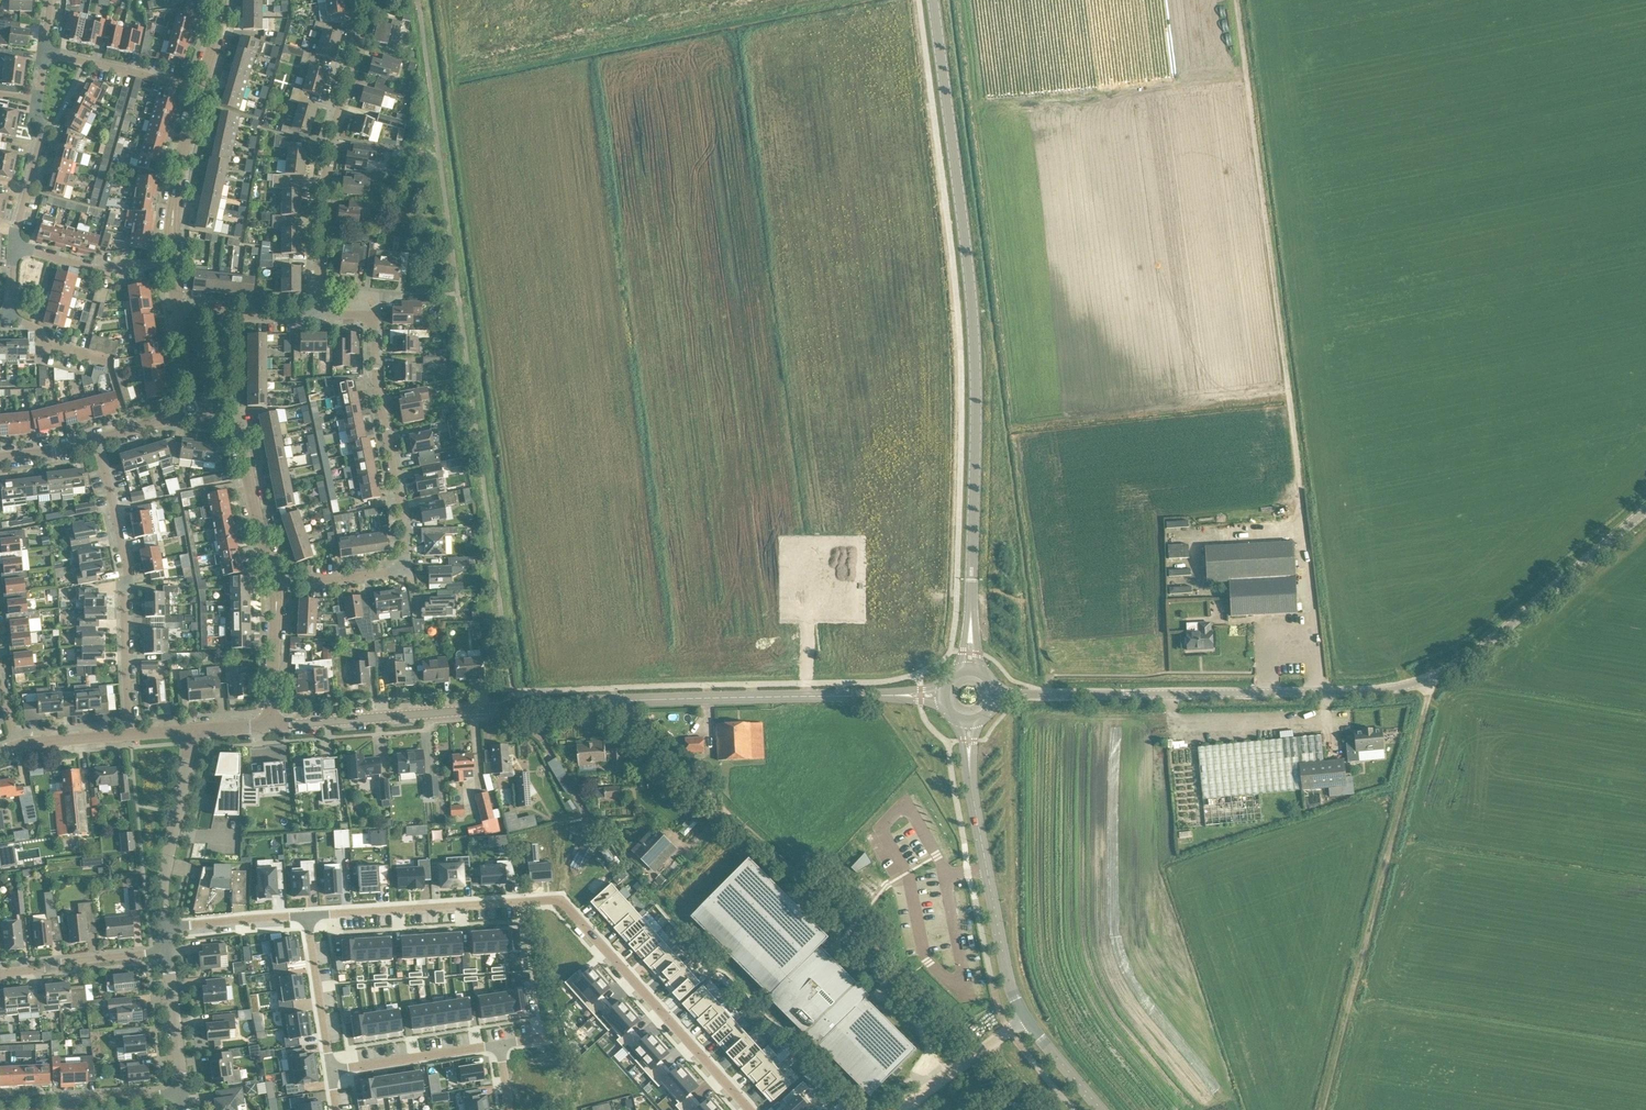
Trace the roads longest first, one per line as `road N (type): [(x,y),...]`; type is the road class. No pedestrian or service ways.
road 1 (unclassified): [(994,694),(1377,693),(1454,670),(1645,509)]
road 2 (secondary): [(932,0),(972,311),(971,615)]
road 3 (residential): [(900,179),(913,398),(891,634),(876,646),(806,649)]
road 4 (residential): [(269,726),(511,706),(807,697)]
road 5 (residential): [(750,1109),(562,903),(307,915)]
road 6 (track): [(1322,1109),(1433,676)]
road 7 (residential): [(500,194),(889,108)]
road 8 (residential): [(806,649),(600,653),(589,636),(573,511)]
road 9 (residential): [(319,316),(326,165),(364,0)]
road 10 (residential): [(402,565),(402,502),(375,368),(374,325),(364,317),(319,316)]
road 11 (residential): [(131,735),(128,574),(97,442)]
road 12 (residential): [(573,511),(509,230)]
road 13 (secondary): [(1025,1018),(1005,962),(970,767)]
road 14 (residential): [(509,230),(763,196)]
road 15 (residential): [(274,580),(240,438),(226,422),(191,409)]
road 16 (residential): [(165,928),(162,887),(191,731)]
road 17 (residential): [(500,194),(470,0)]
road 18 (track): [(748,826),(620,702)]
road 19 (residential): [(172,261),(182,153),(201,88)]
road 20 (residential): [(500,1044),(331,1070)]
road 21 (residential): [(0,971),(167,955)]
road 22 (residential): [(761,500),(771,334)]
road 23 (residential): [(172,261),(110,271),(14,246)]
road 24 (residential): [(201,88),(43,53)]
road 25 (residential): [(685,342),(710,497)]
road 26 (residential): [(307,915),(331,1070)]
road 27 (residential): [(903,1109),(1025,1018)]
road 28 (residential): [(14,246),(43,134),(38,100)]
road 29 (residential): [(269,726),(274,580)]
road 30 (residential): [(307,915),(165,928)]
road 31 (residential): [(319,316),(177,309)]
road 32 (residential): [(184,1094),(167,955)]
road 33 (residential): [(771,334),(763,196)]
road 34 (residential): [(763,196),(900,179)]
road 35 (residential): [(573,511),(710,497)]
road 36 (residential): [(274,580),(335,580),(402,565)]
road 37 (residential): [(62,1109),(81,1099),(184,1094)]
road 38 (secondary): [(1102,1109),(1025,1018)]

